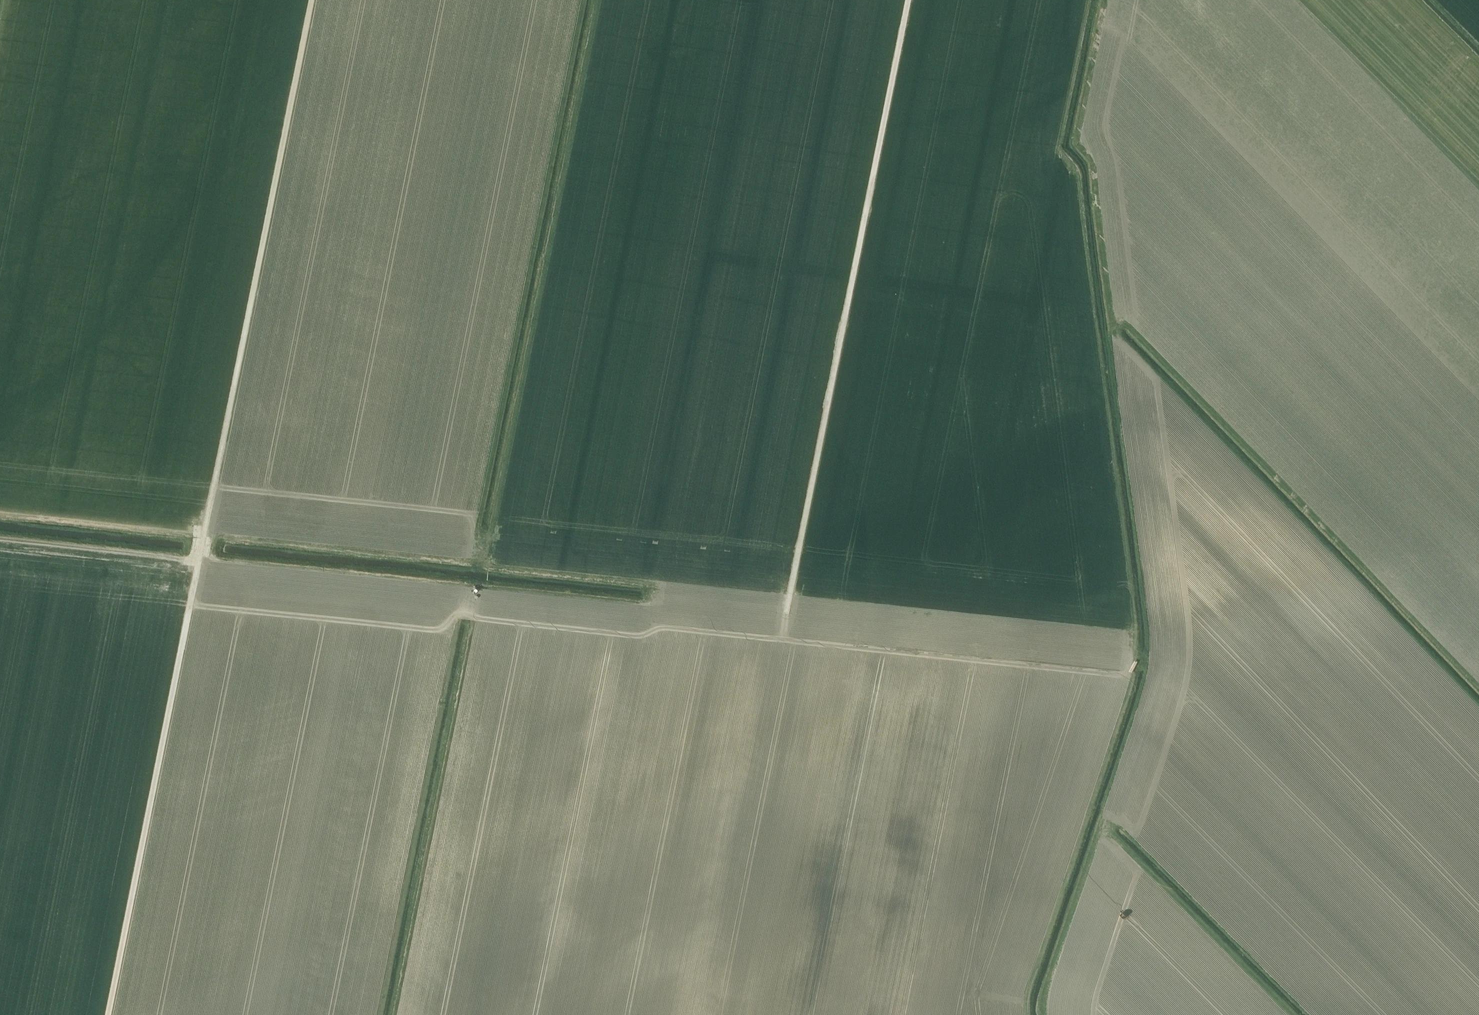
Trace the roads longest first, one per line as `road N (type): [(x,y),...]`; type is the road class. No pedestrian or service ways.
road 1 (track): [(108,1014),(311,0)]
road 2 (track): [(788,608),(909,0)]

